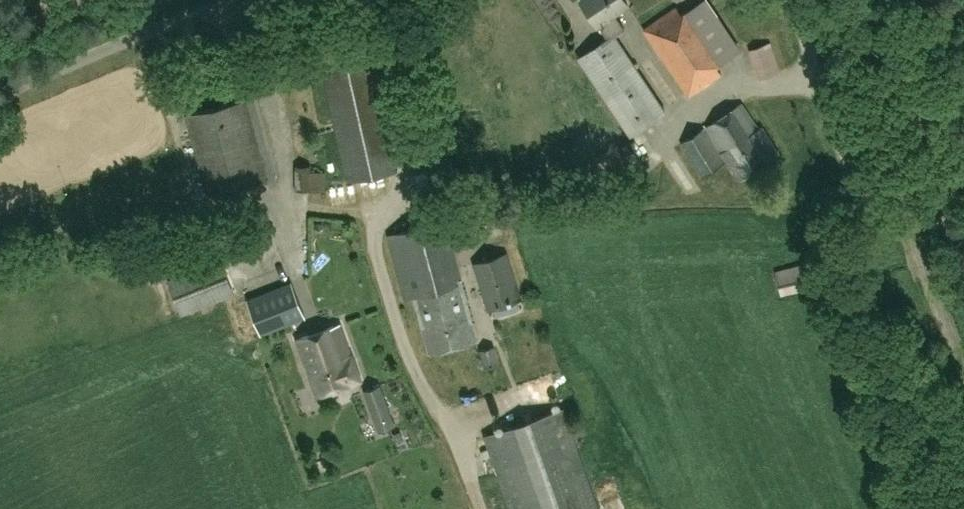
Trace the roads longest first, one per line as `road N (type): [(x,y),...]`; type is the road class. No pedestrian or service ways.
road 1 (unclassified): [(0,93),(92,50),(250,0)]
road 2 (track): [(963,224),(925,224),(878,205),(840,141)]
road 3 (unclassified): [(789,0),(840,141)]

